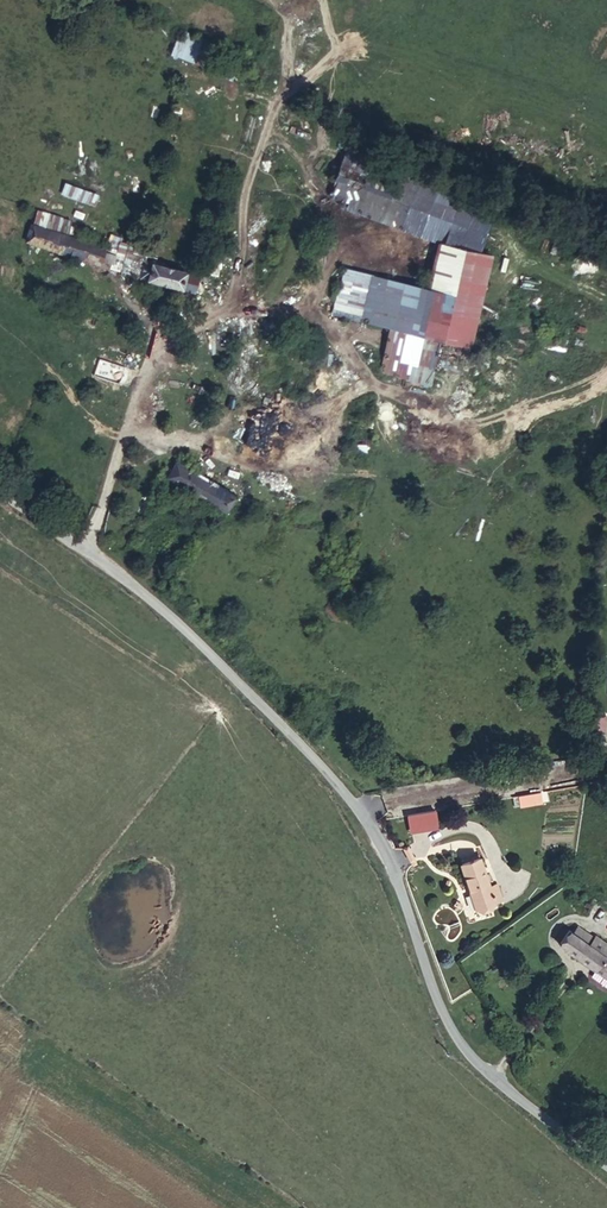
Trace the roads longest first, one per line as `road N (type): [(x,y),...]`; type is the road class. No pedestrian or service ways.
road 1 (unclassified): [(606,1170),(454,1039),(394,876),(357,808),(174,620),(0,494)]

